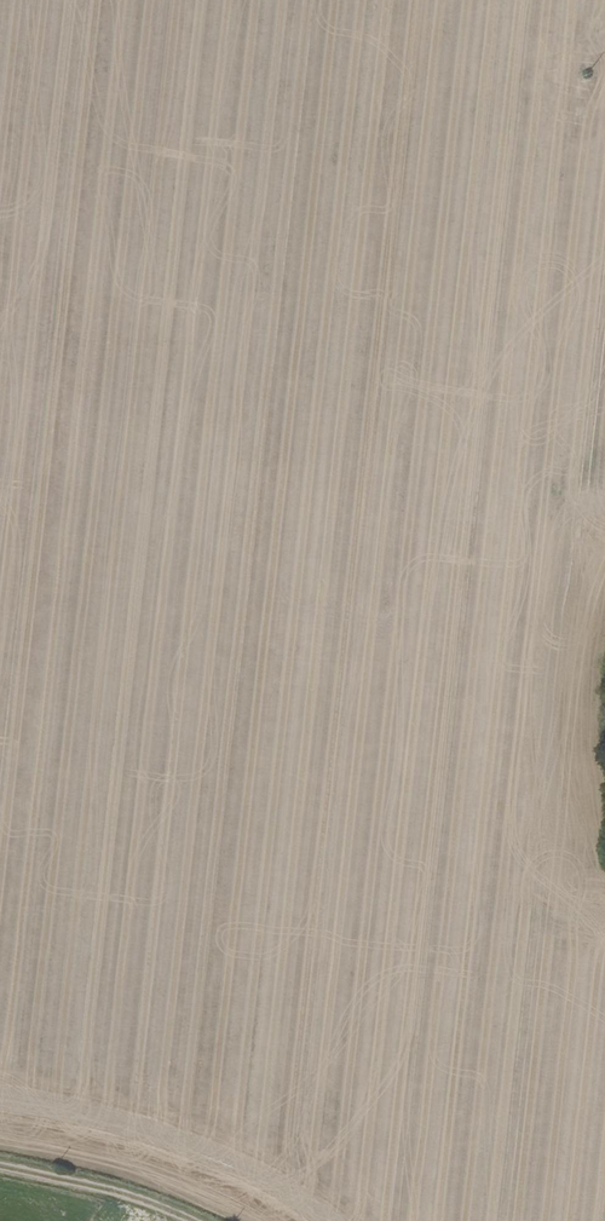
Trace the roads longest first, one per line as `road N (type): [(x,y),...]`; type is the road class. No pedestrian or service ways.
road 1 (track): [(0,1169),(192,1220)]

